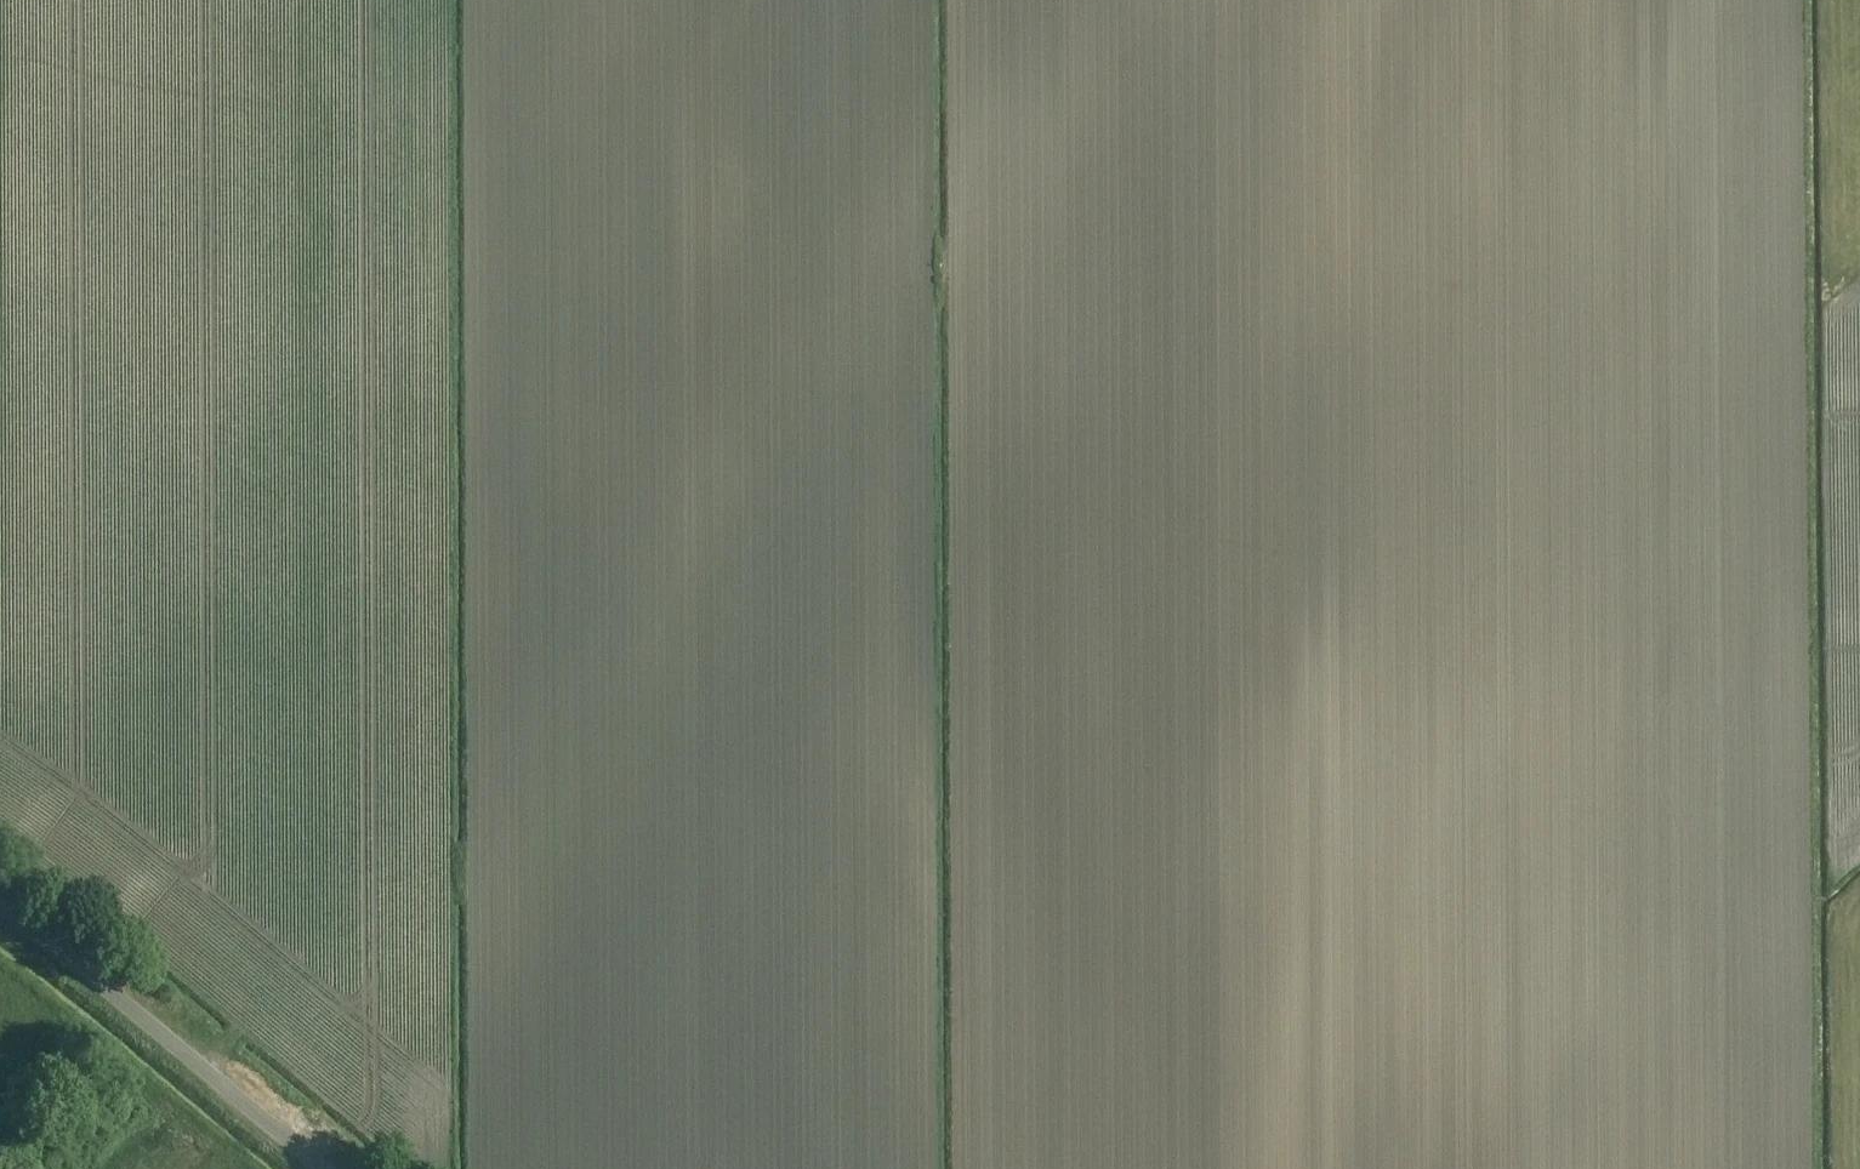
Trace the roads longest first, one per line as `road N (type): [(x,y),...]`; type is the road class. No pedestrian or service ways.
road 1 (unclassified): [(322,1168),(0,912)]

